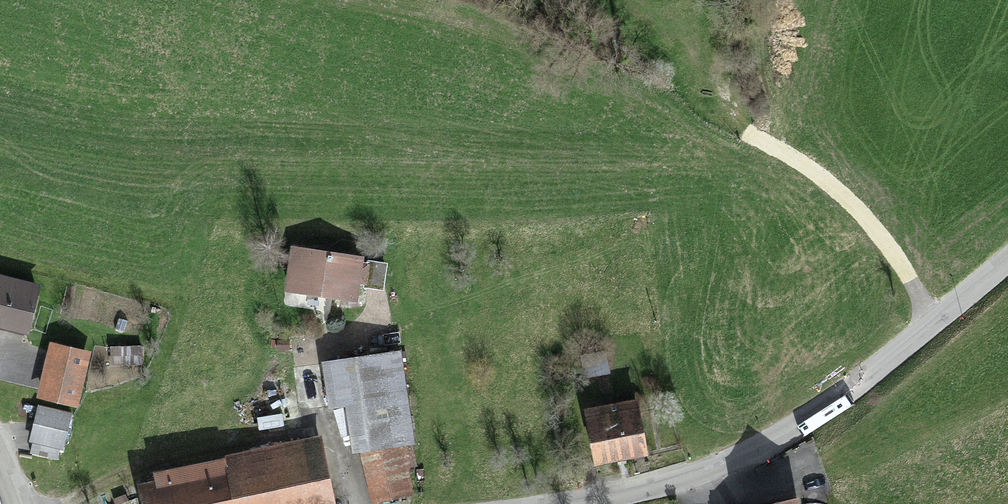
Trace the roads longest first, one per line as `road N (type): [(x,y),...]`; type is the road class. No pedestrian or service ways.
road 1 (tertiary): [(1007,262),(776,438),(677,478),(556,503)]
road 2 (track): [(919,334),(908,280),(887,246),(735,119)]
road 3 (track): [(688,0),(702,26),(713,82),(735,119)]

